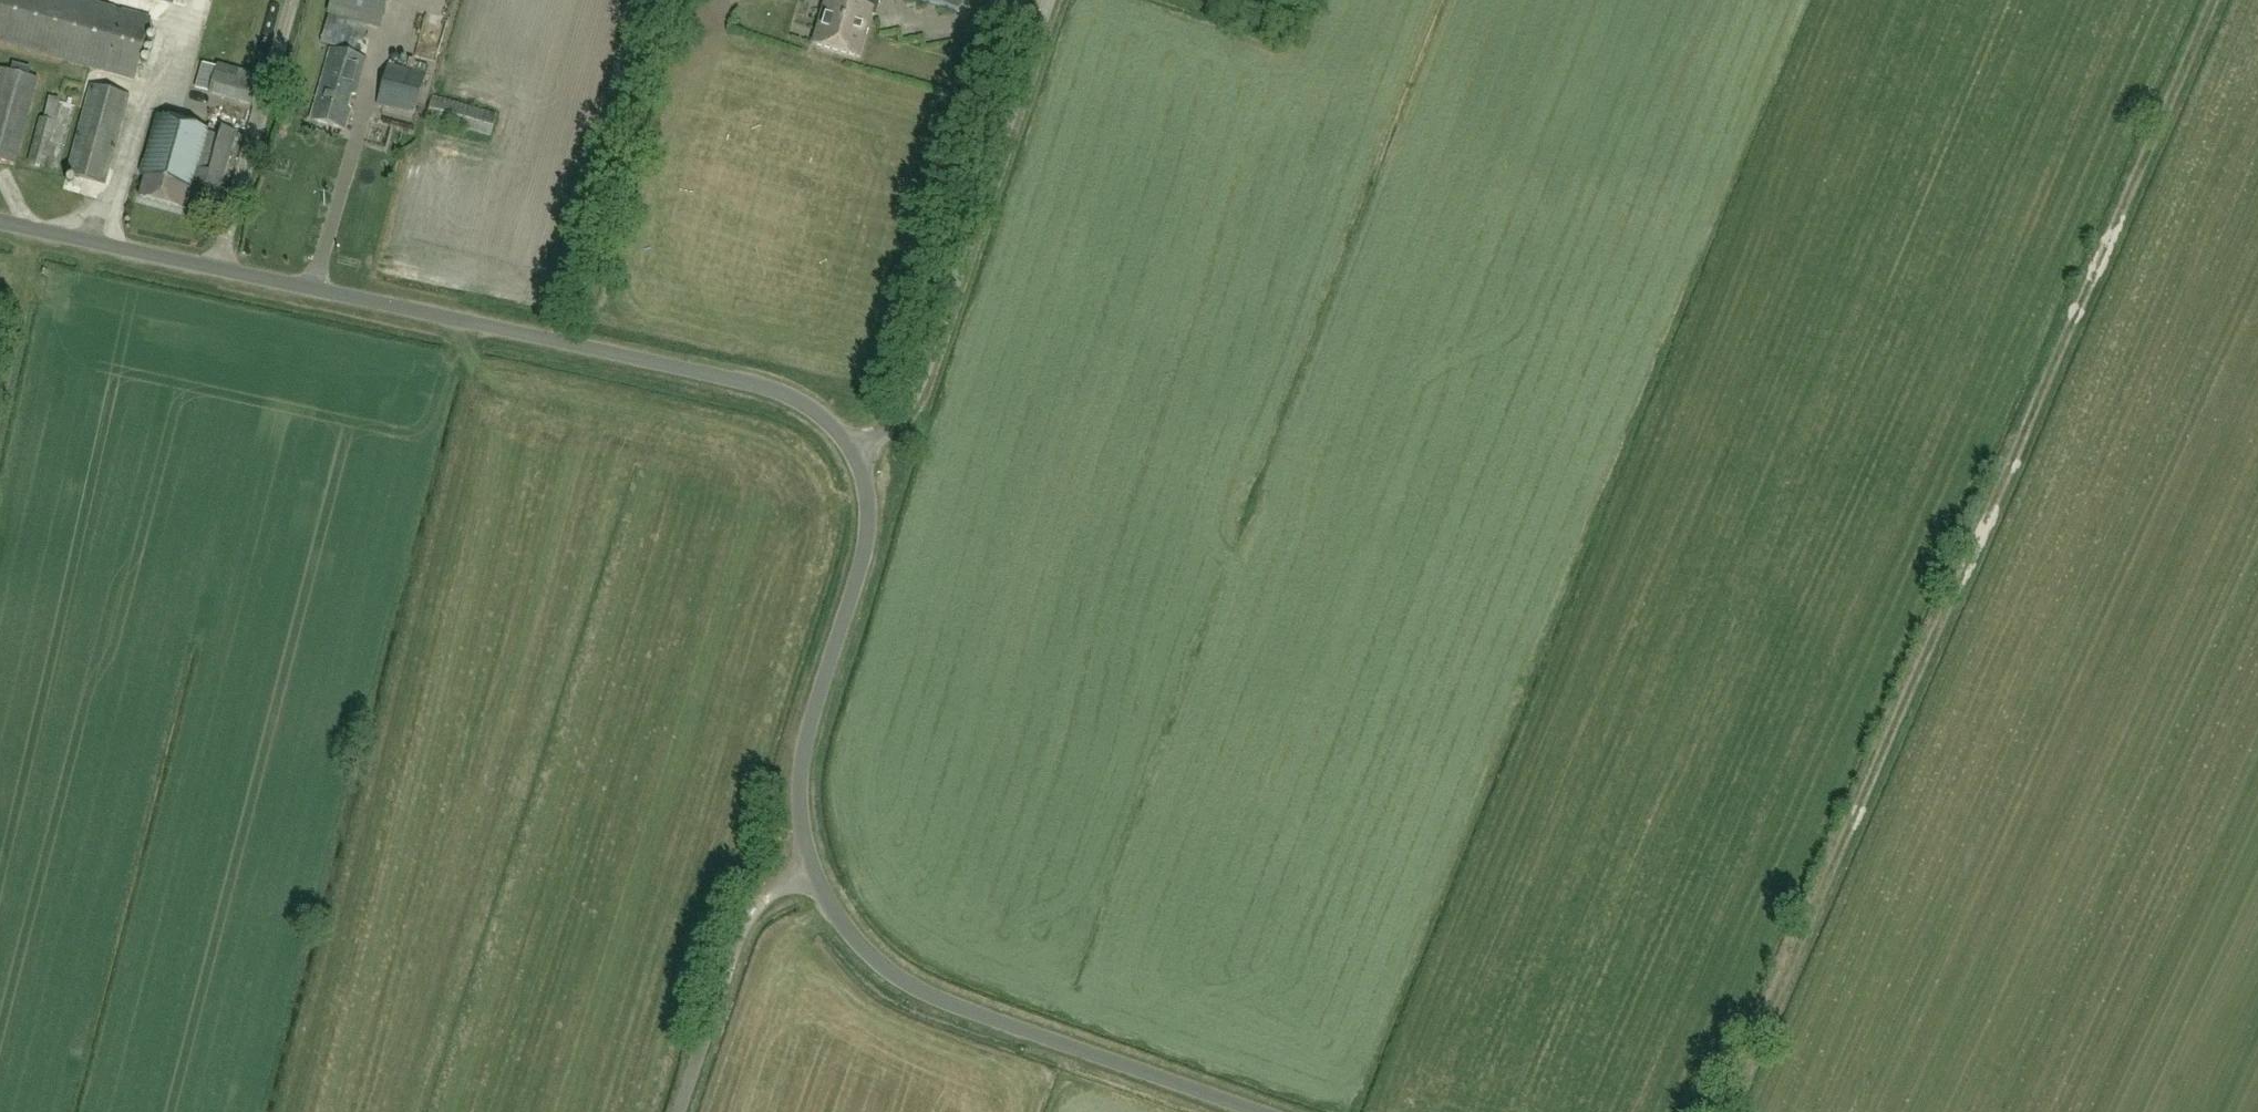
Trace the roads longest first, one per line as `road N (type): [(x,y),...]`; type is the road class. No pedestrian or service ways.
road 1 (unclassified): [(1252,1111),(935,1002),(863,952),(836,917),(801,833),(800,755),(869,514),(854,460),(791,400),(0,224)]

